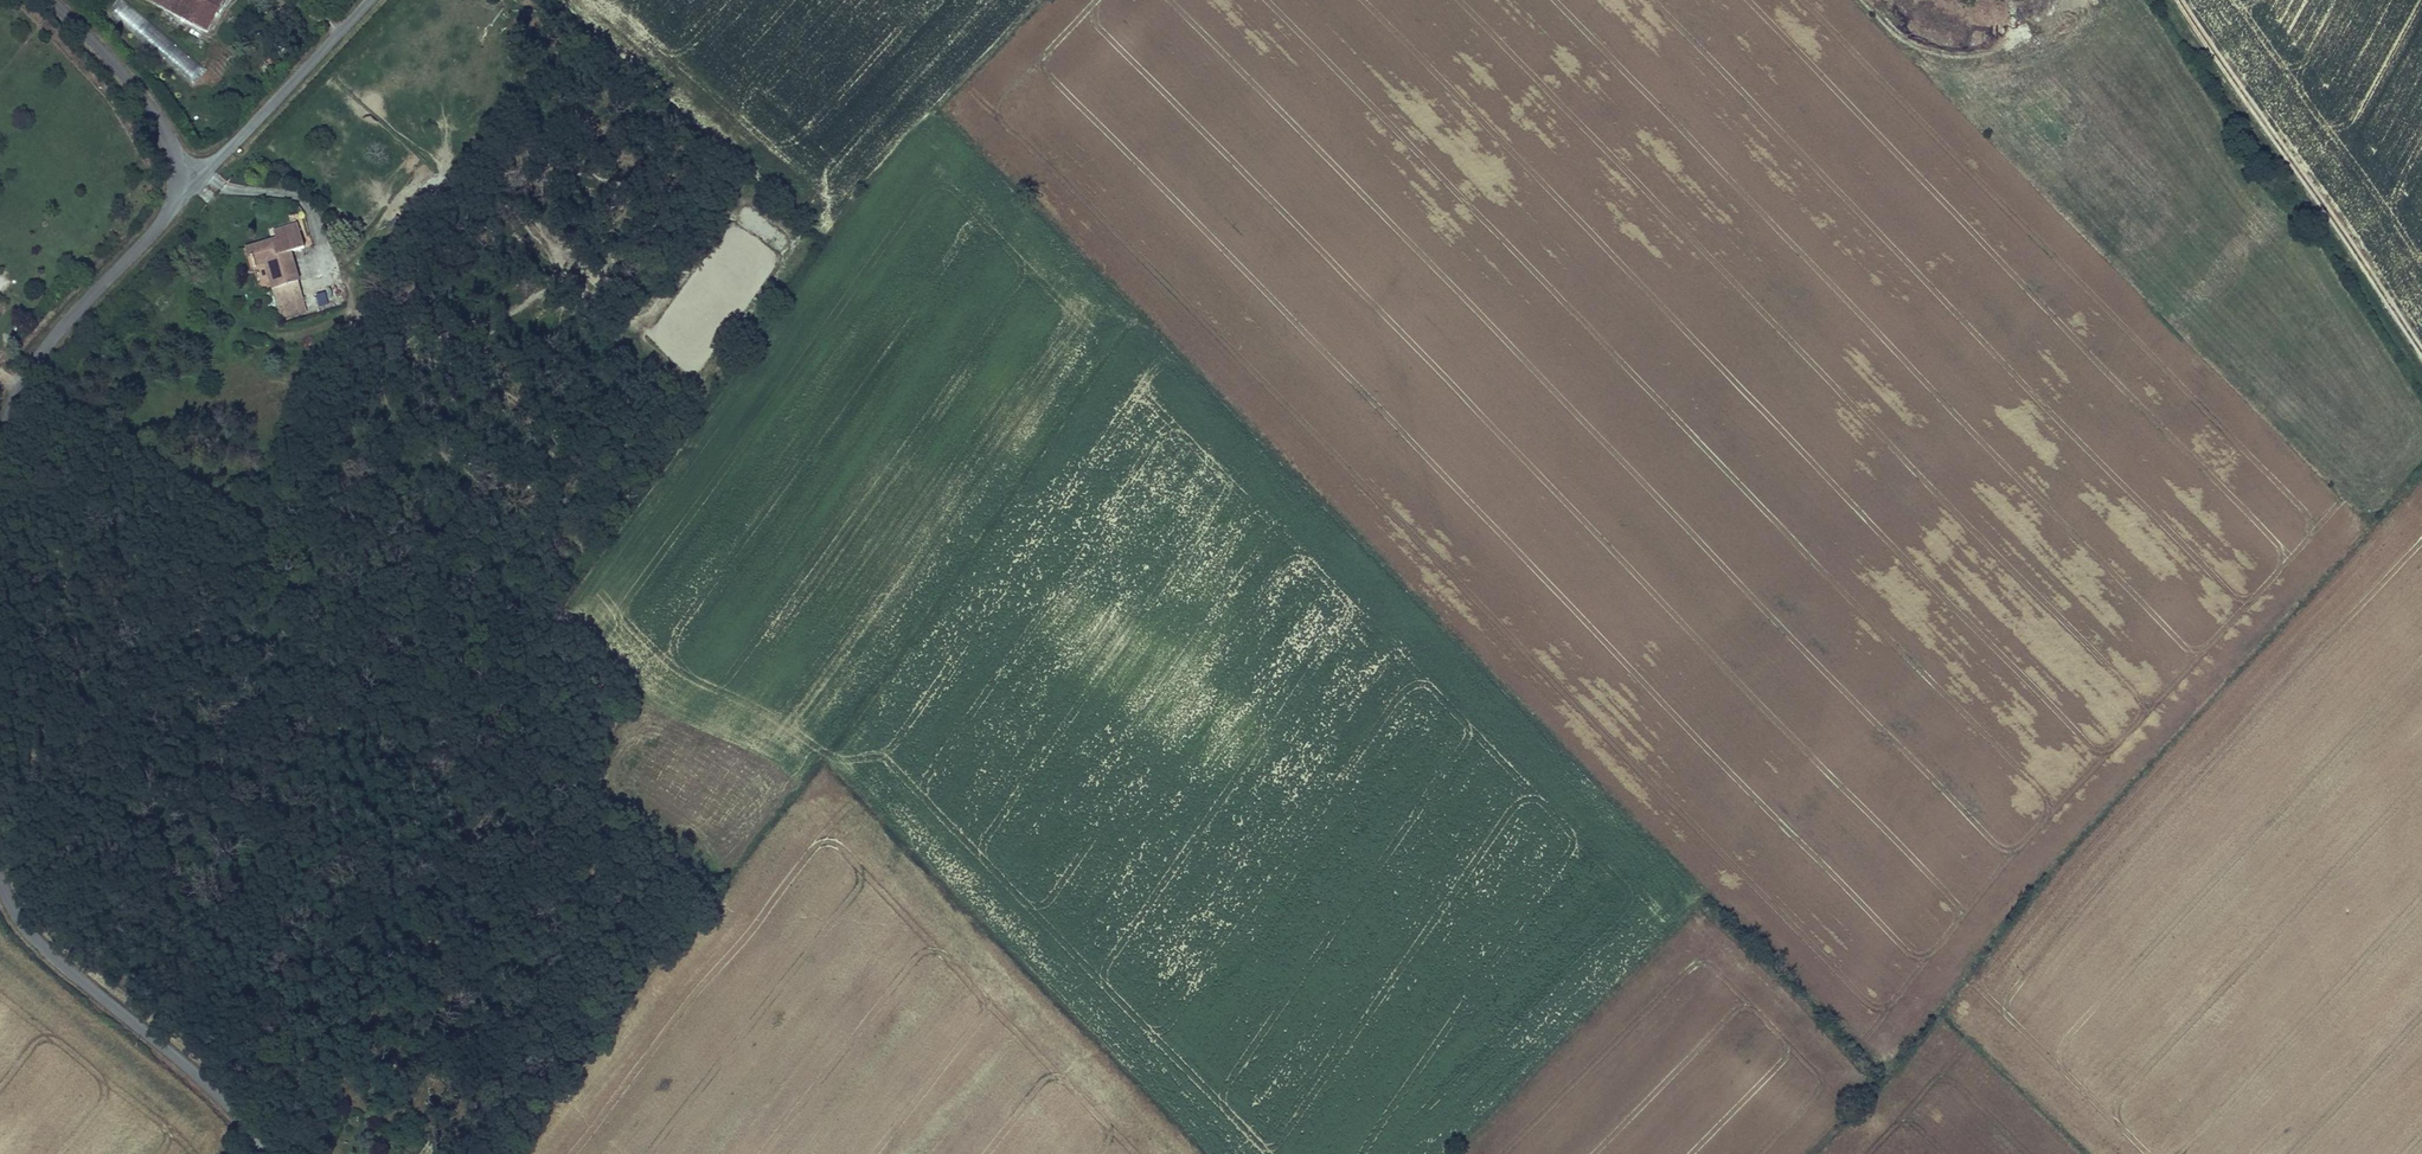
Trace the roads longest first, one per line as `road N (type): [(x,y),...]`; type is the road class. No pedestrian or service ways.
road 1 (track): [(2421,357),(2182,0)]
road 2 (tertiary): [(0,877),(42,943),(188,1066),(272,1153)]
road 3 (tertiary): [(175,179),(164,218),(57,334),(17,389),(0,429)]
road 4 (unclassified): [(175,179),(218,159),(370,0)]
road 5 (tertiary): [(51,0),(142,95),(173,149),(175,179)]

